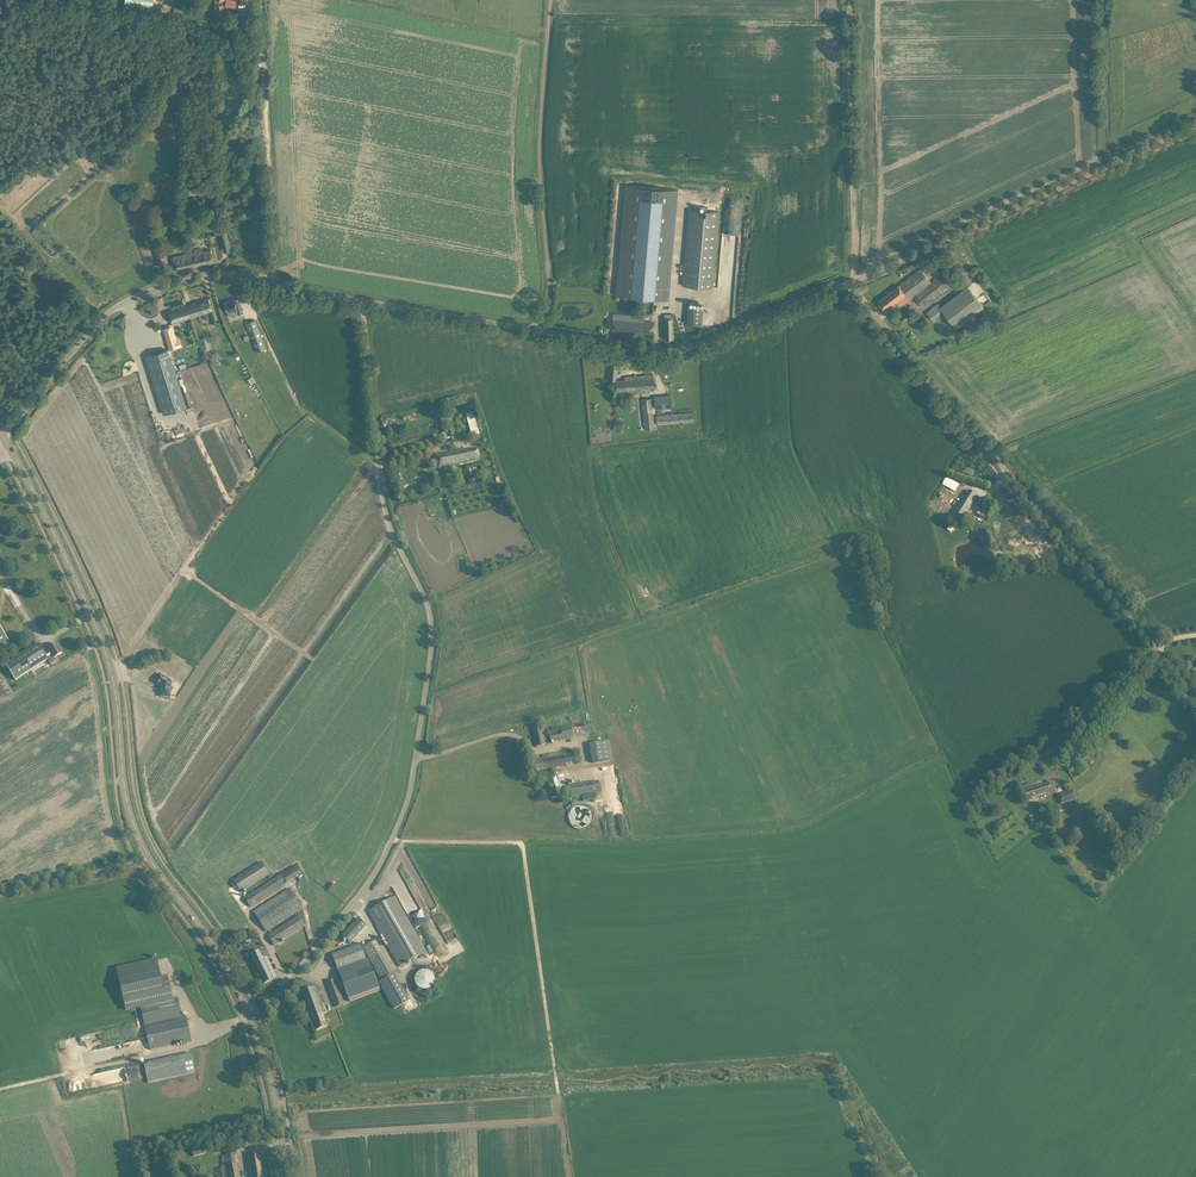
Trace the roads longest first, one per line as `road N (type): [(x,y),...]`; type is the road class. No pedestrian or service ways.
road 1 (unclassified): [(249,1014),(371,882),(405,804),(432,666),(426,599),(385,502),(367,302)]
road 2 (secondary): [(249,1014),(219,952),(138,836),(100,632),(3,434)]
road 3 (unclassified): [(1195,701),(854,282)]
road 4 (track): [(570,1176),(522,845),(391,840)]
road 5 (unclassified): [(367,302),(234,268),(162,278),(113,306),(3,434)]
road 6 (unclassified): [(854,282),(1195,124)]
road 7 (unclassified): [(534,329),(550,289),(539,137),(551,0)]
road 8 (unclassified): [(854,282),(679,345),(534,329)]
road 9 (track): [(850,0),(854,282)]
road 10 (track): [(272,276),(262,5)]
road 11 (unclassified): [(534,329),(367,302)]
road 12 (secondary): [(286,1176),(249,1014)]
road 13 (track): [(0,898),(147,854)]

